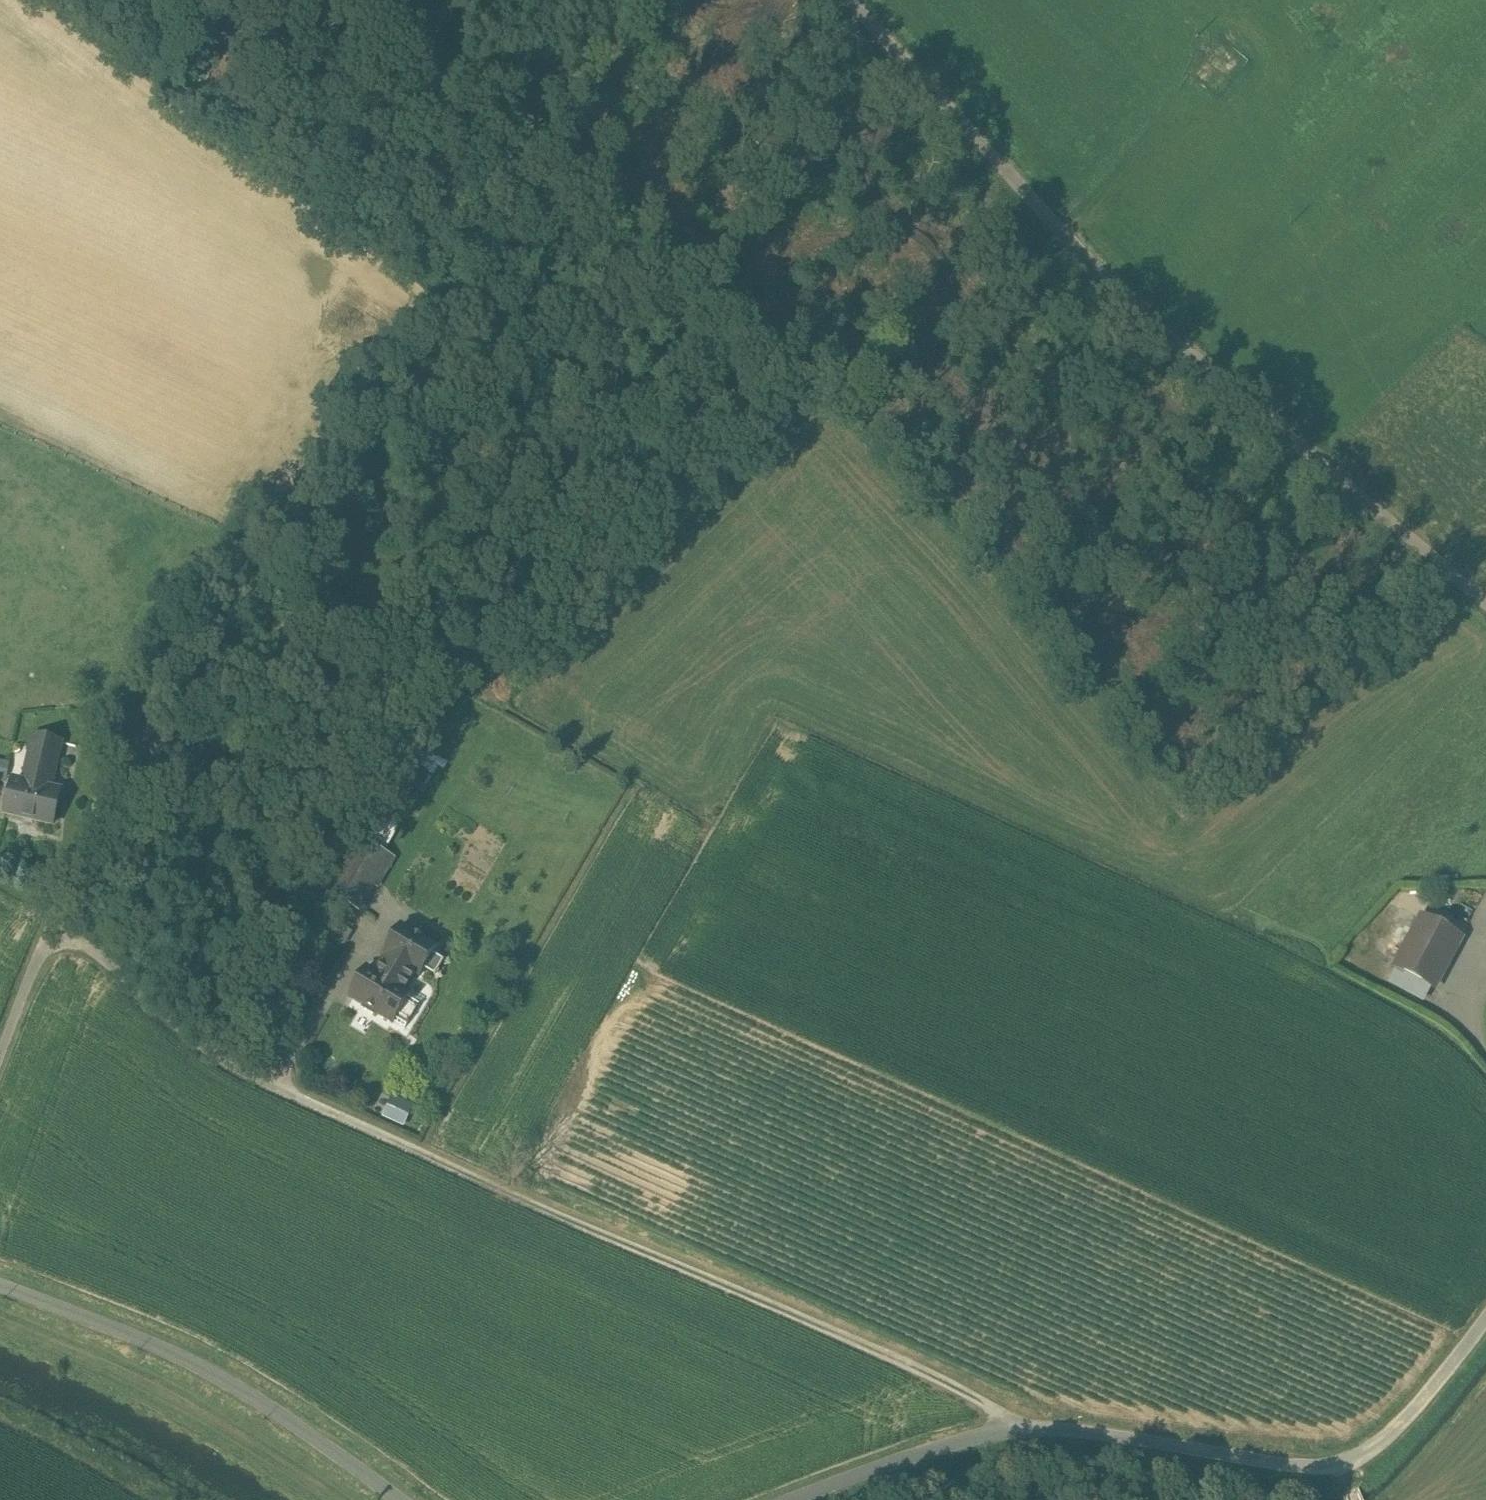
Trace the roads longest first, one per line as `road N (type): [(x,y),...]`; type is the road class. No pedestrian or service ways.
road 1 (unclassified): [(1485,604),(1134,307),(851,0)]
road 2 (unclassified): [(793,1499),(1008,1428),(1097,1432),(1297,1471),(1344,1470),(1381,1449),(1485,1320)]
road 3 (unclassified): [(0,1284),(203,1369),(401,1499)]

